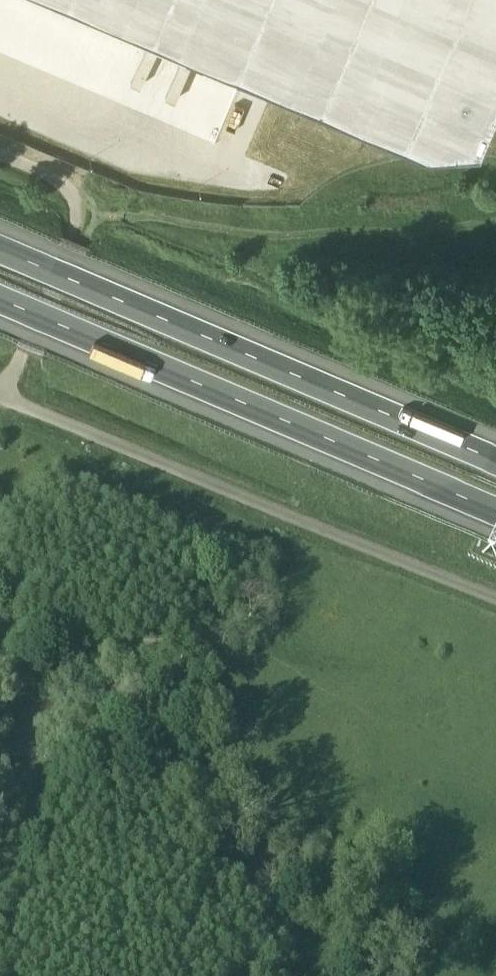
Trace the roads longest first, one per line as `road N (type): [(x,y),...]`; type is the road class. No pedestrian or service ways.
road 1 (motorway): [(0,302),(495,513)]
road 2 (motorway): [(495,458),(0,247)]
road 3 (unclassified): [(495,596),(0,396)]
road 4 (unclassified): [(0,391),(77,216),(68,187),(0,155)]

